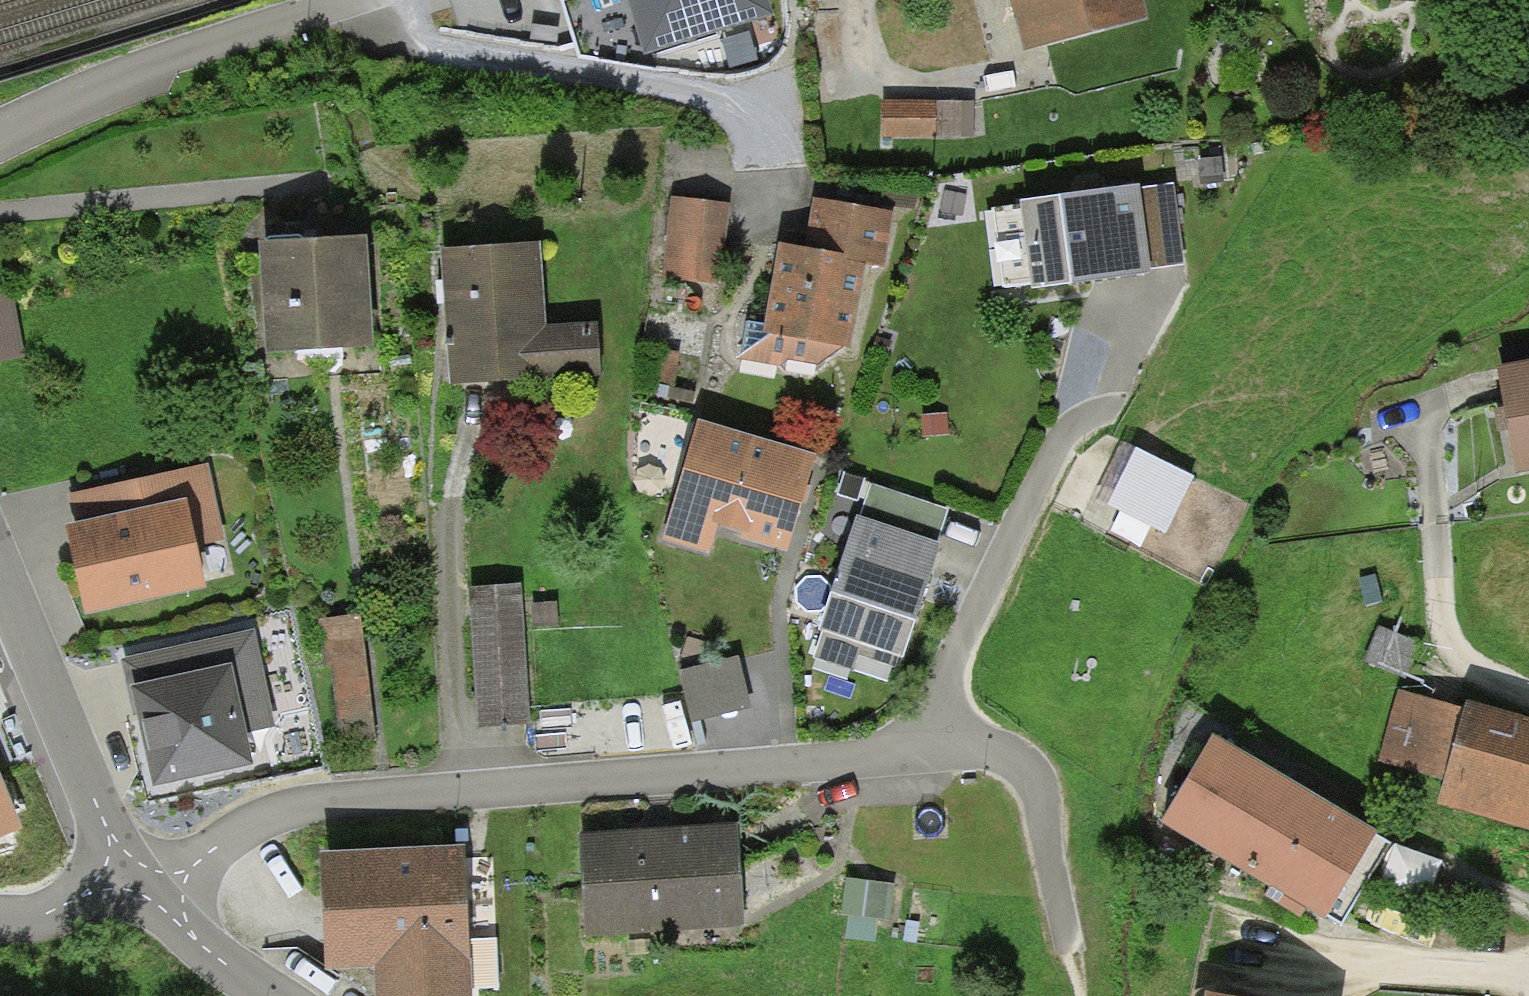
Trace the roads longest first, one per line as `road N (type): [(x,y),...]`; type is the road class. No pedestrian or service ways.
road 1 (residential): [(149,880),(279,812),(943,746)]
road 2 (residential): [(0,143),(84,102),(377,0)]
road 3 (residential): [(943,746),(936,697),(1052,445),(1102,409)]
road 4 (residential): [(149,880),(98,806),(0,570)]
road 5 (residential): [(943,746),(1011,754),(1036,793),(1072,945)]
road 6 (residential): [(266,995),(235,976),(149,880)]
road 7 (residential): [(0,918),(26,920),(149,880)]

